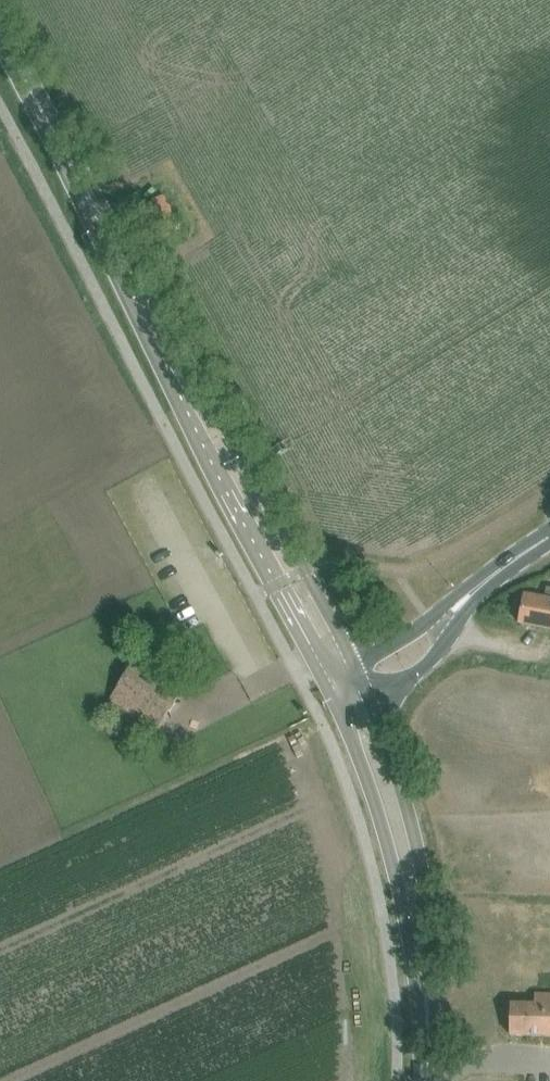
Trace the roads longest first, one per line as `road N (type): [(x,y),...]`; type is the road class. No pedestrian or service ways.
road 1 (tertiary): [(110,232),(116,270),(334,691)]
road 2 (tertiary): [(352,658),(135,264),(110,232)]
road 3 (tertiary): [(334,691),(381,814),(426,970)]
road 4 (tertiary): [(426,970),(430,887),(372,700)]
road 5 (tertiary): [(110,232),(0,36)]
road 6 (tertiary): [(372,700),(418,672),(448,638),(466,600)]
road 7 (tertiary): [(466,600),(352,658)]

